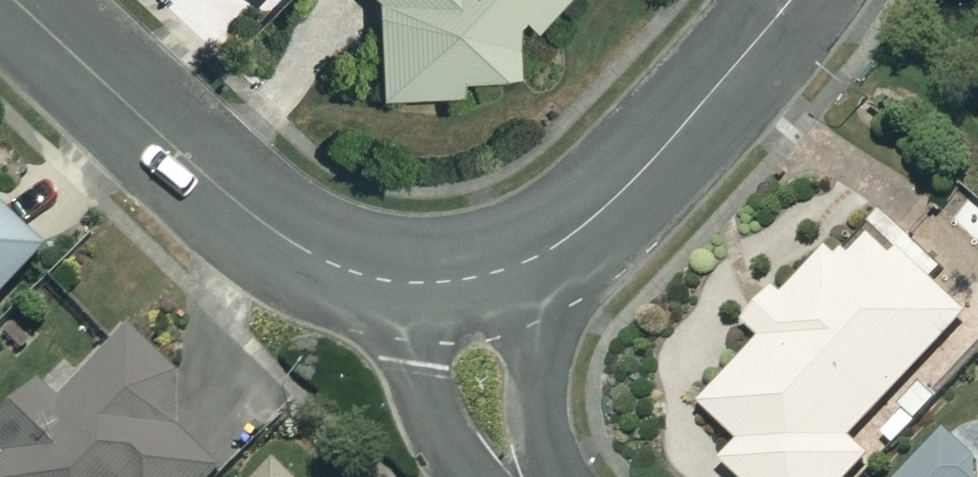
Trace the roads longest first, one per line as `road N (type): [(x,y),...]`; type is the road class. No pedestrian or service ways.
road 1 (residential): [(15,0),(265,226),(335,265),(399,282)]
road 2 (residential): [(536,256),(593,217),(651,160),(791,0)]
road 3 (residential): [(496,476),(437,419),(409,352),(399,282)]
road 4 (residential): [(536,256),(526,476)]
road 5 (residential): [(399,282),(463,279),(536,256)]

